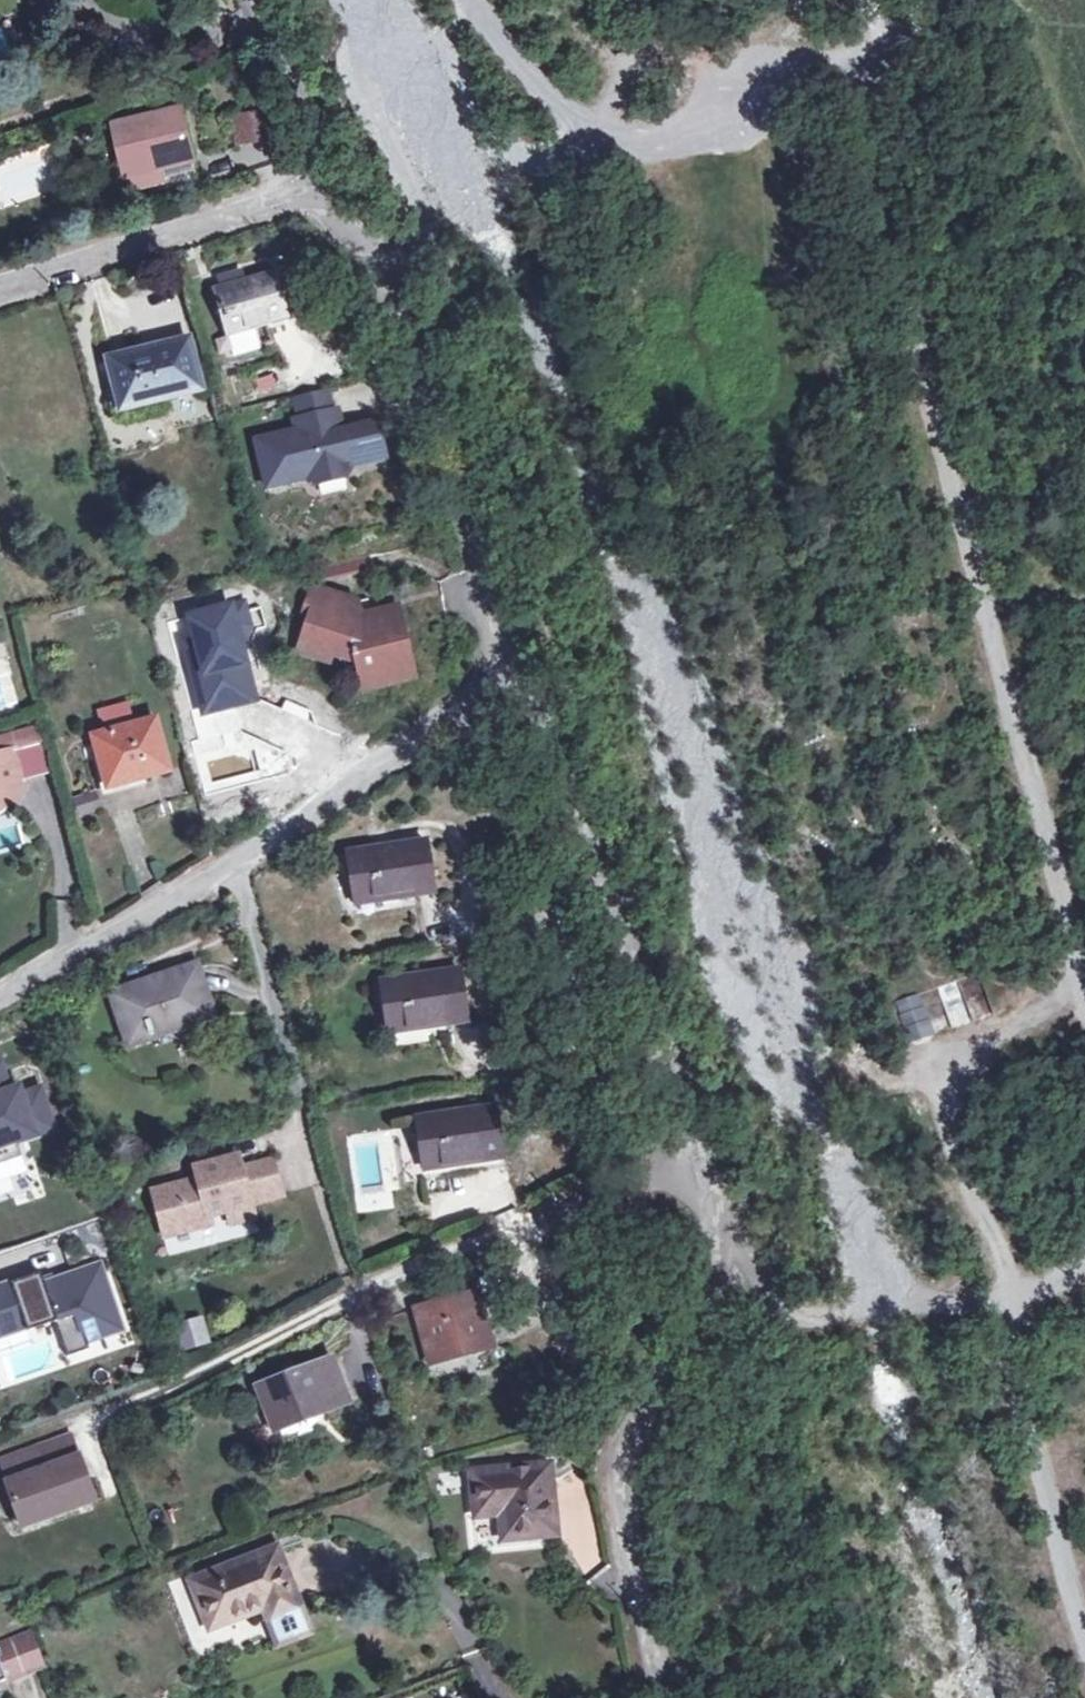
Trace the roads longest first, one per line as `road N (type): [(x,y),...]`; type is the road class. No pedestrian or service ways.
road 1 (track): [(1084,996),(928,417),(853,60)]
road 2 (track): [(1082,991),(942,1055),(920,1080),(1006,1298),(776,1317),(695,1335)]
road 3 (residential): [(87,1418),(235,1357),(400,1269),(703,1152)]
road 4 (residential): [(660,1697),(620,1478),(635,1420),(711,1302),(703,1152)]
road 5 (residential): [(520,673),(381,273),(334,179)]
road 6 (residential): [(703,1152),(687,1087),(520,673)]
road 7 (track): [(473,705),(633,1093),(687,1087)]
road 8 (track): [(1084,1627),(1038,1441),(1005,1367),(1006,1298),(1084,1276)]
road 9 (residential): [(0,286),(334,179)]
road 10 (track): [(616,140),(662,133),(853,60),(921,0)]
road 11 (residential): [(233,857),(520,673)]
road 12 (residential): [(0,993),(233,857)]
road 13 (residential): [(233,857),(296,1080)]
road 14 (track): [(466,0),(558,116),(616,140)]
road 15 (residential): [(334,179),(256,0)]

